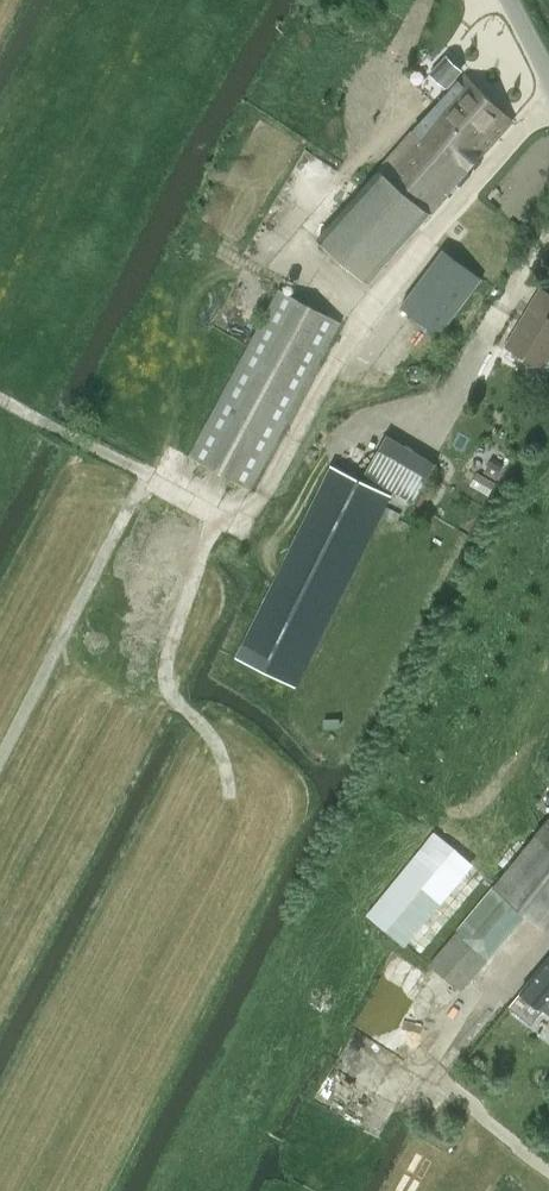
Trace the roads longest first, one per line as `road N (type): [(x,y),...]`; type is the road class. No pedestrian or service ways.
road 1 (track): [(511,987),(487,973),(424,1075),(548,1164)]

